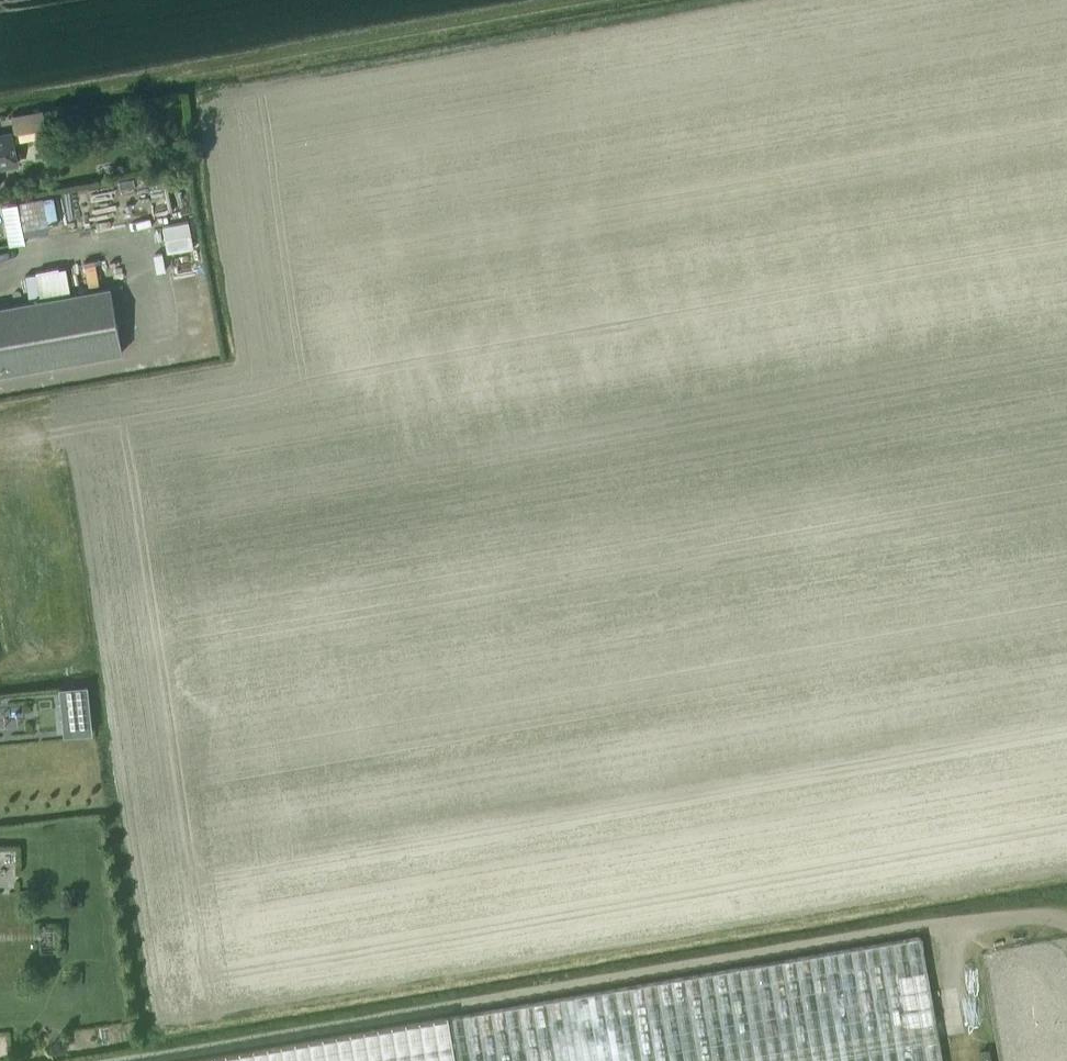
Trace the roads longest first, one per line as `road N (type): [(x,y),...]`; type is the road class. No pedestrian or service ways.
road 1 (track): [(139,1060),(911,928),(1066,922)]

